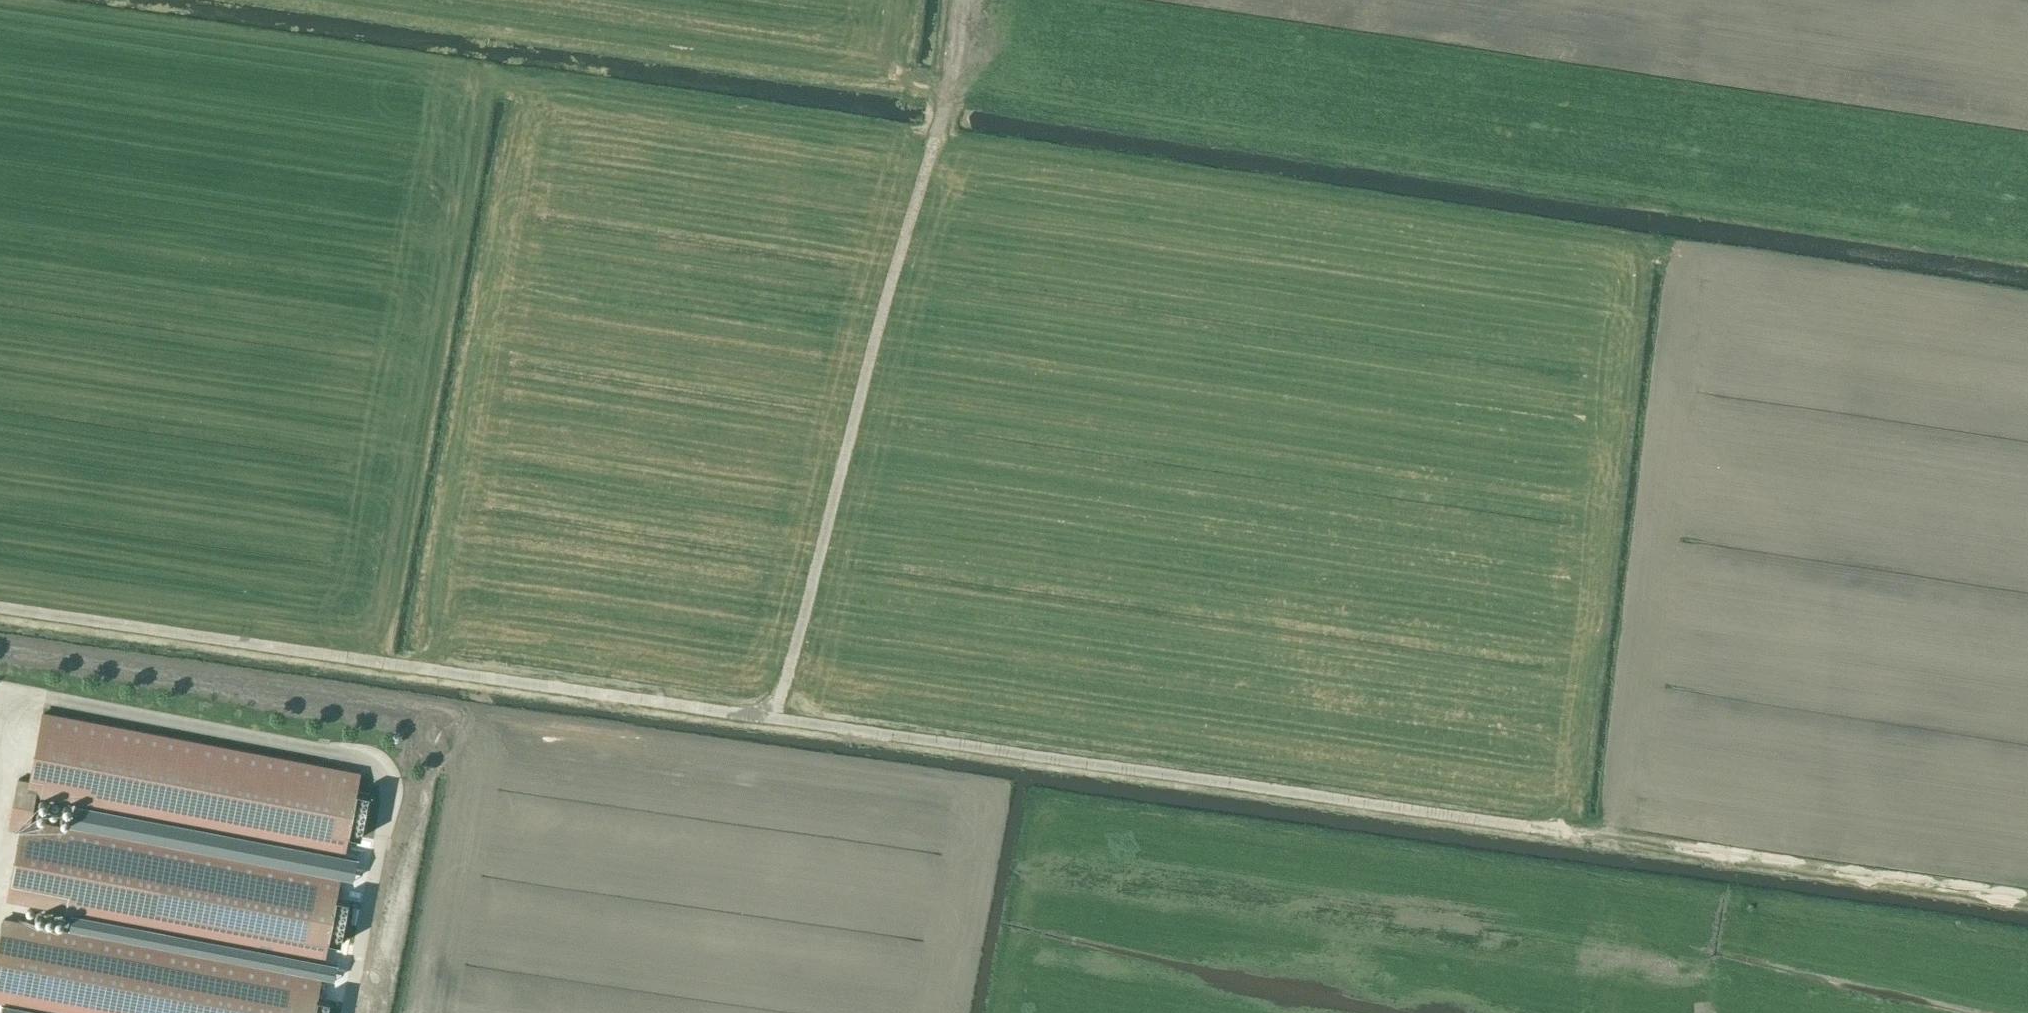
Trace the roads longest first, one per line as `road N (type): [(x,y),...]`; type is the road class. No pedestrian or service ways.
road 1 (track): [(0,607),(1527,829)]
road 2 (track): [(777,720),(959,58),(962,0)]

